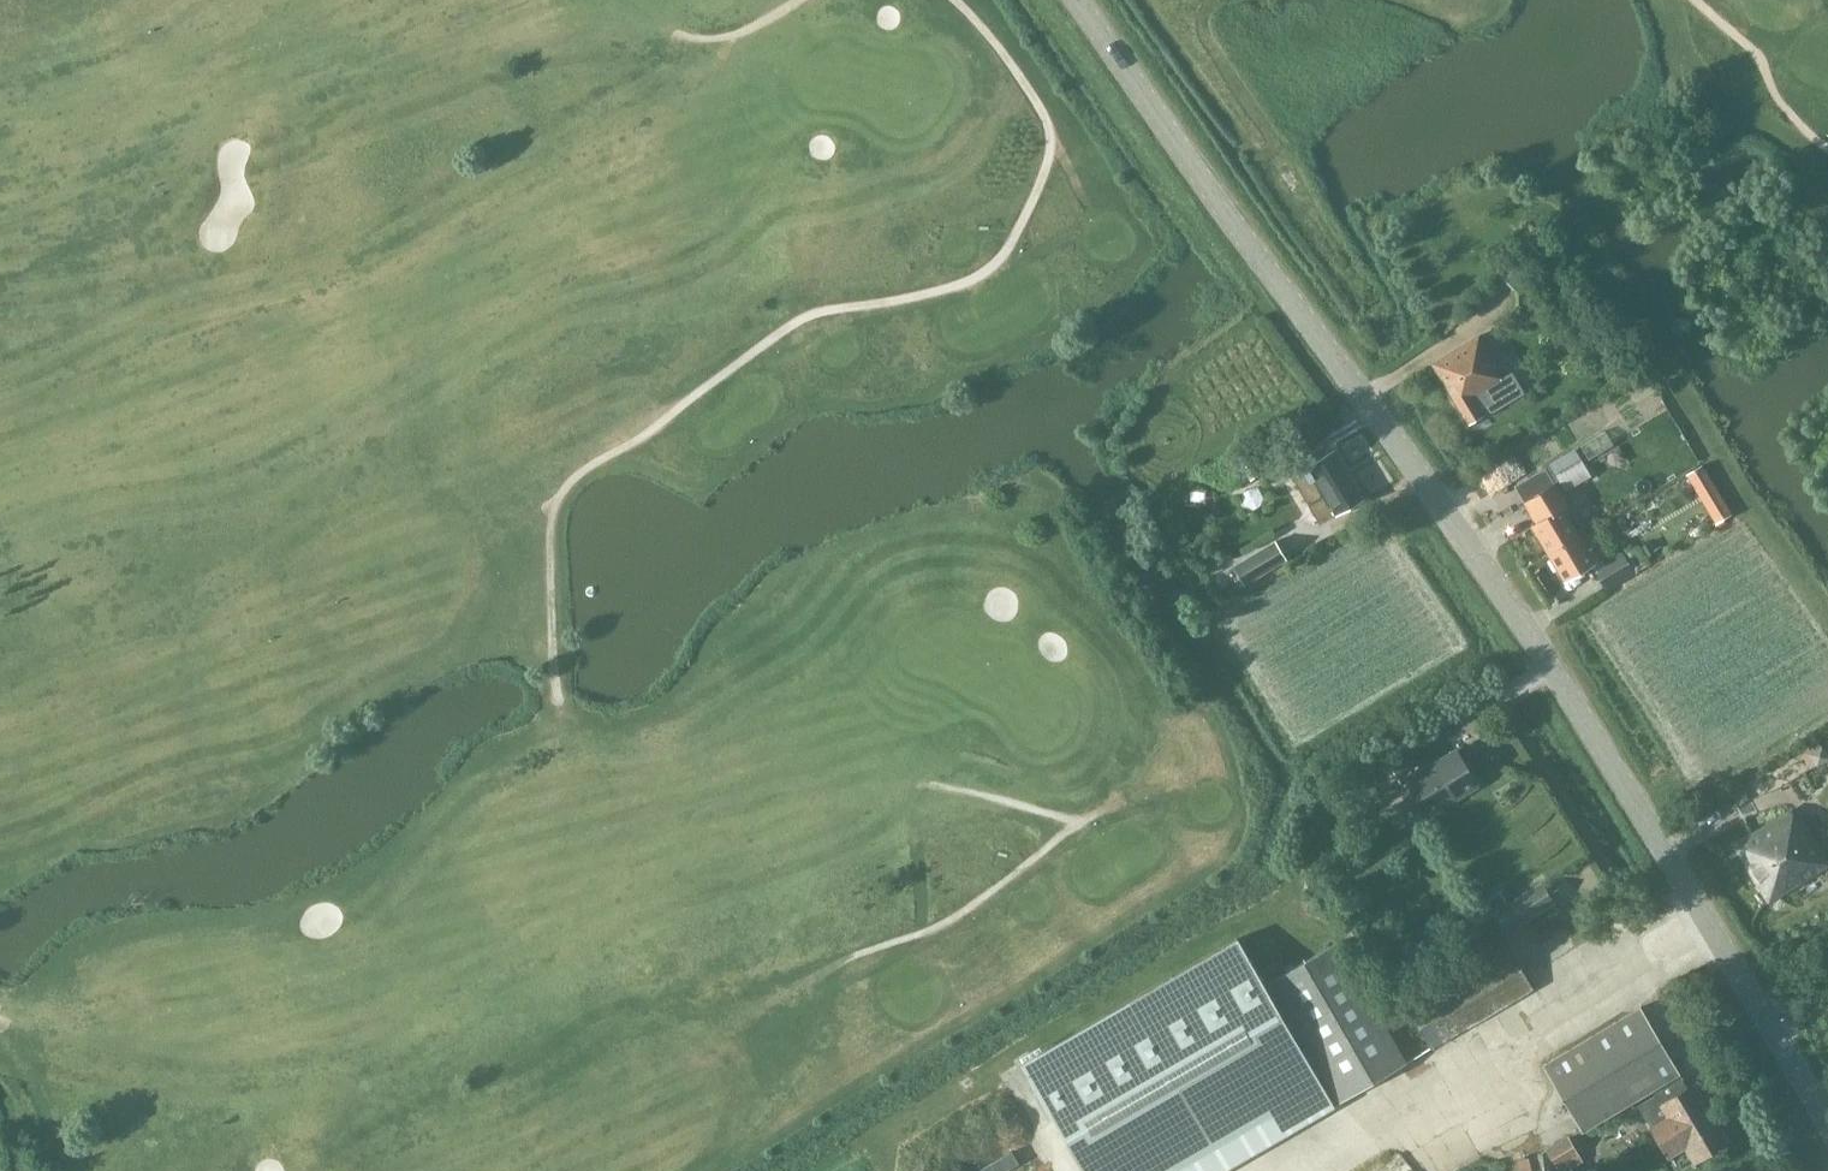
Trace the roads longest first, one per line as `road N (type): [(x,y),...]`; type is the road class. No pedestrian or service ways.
road 1 (tertiary): [(1827,1113),(1675,854),(1452,518),(1075,0)]

